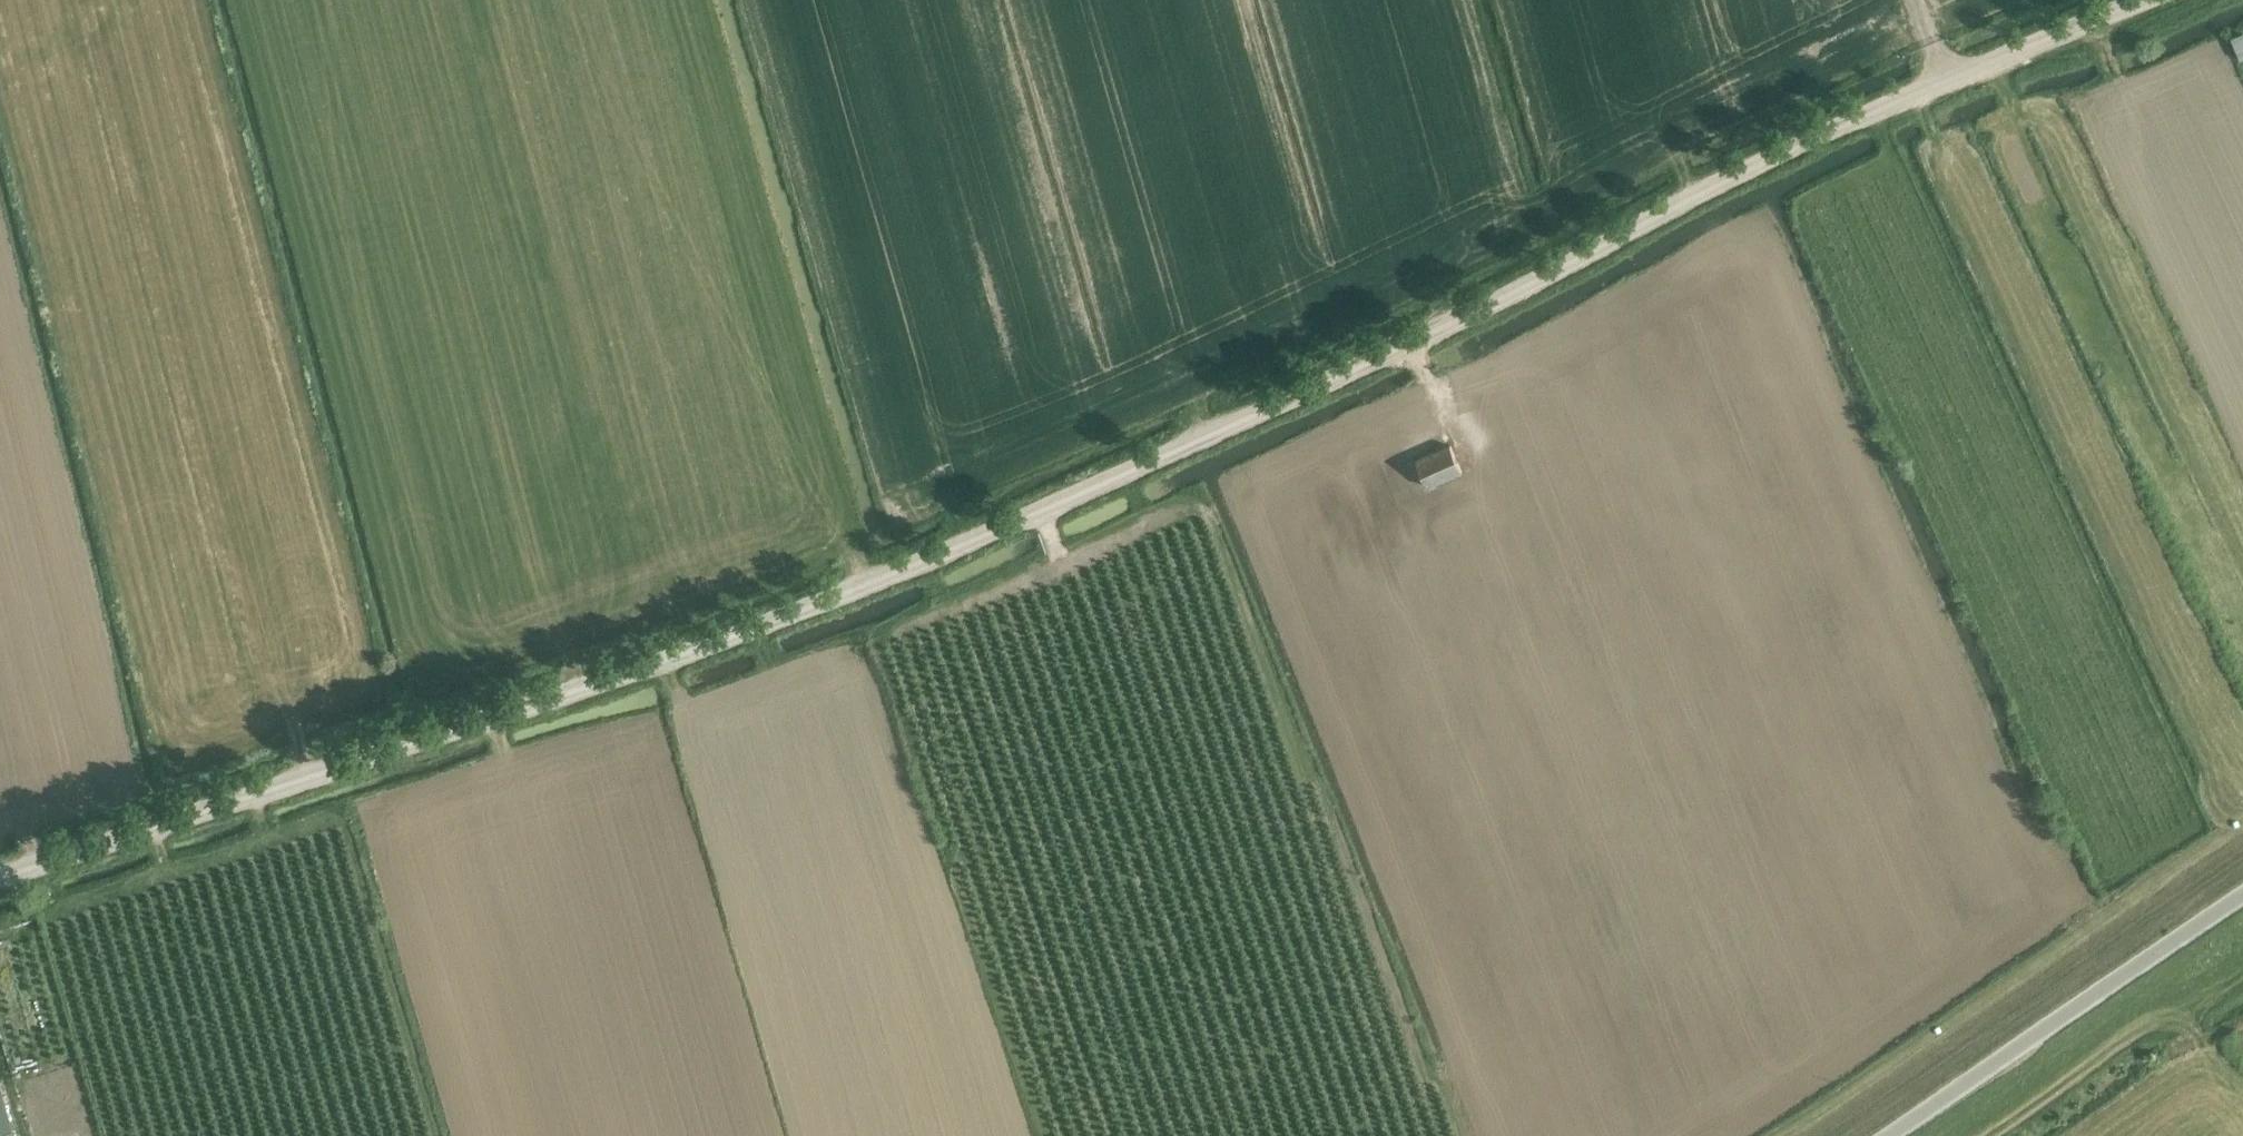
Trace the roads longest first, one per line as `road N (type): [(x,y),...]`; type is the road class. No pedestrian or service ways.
road 1 (tertiary): [(0,880),(732,640),(1315,390),(1870,113),(2145,0)]
road 2 (unclassified): [(1887,1135),(2242,901)]

